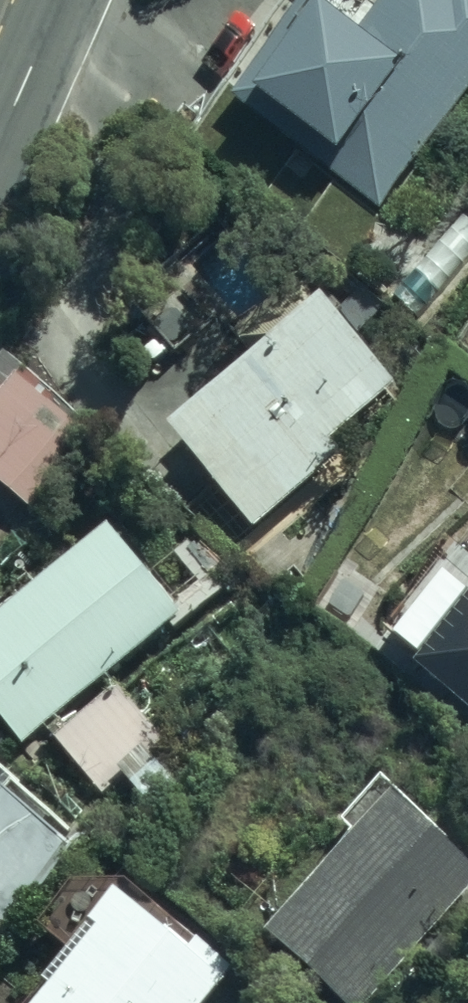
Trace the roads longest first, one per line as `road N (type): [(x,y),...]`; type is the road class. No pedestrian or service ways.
road 1 (secondary): [(0,131),(59,0)]

